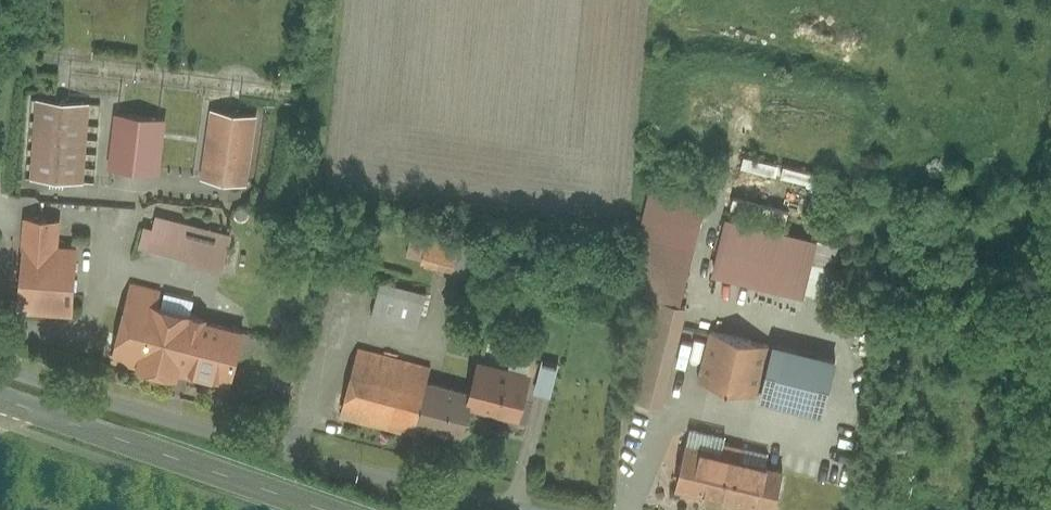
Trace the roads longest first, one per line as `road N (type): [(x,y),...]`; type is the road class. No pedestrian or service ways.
road 1 (residential): [(0,369),(508,509)]
road 2 (tertiary): [(0,403),(301,509)]

